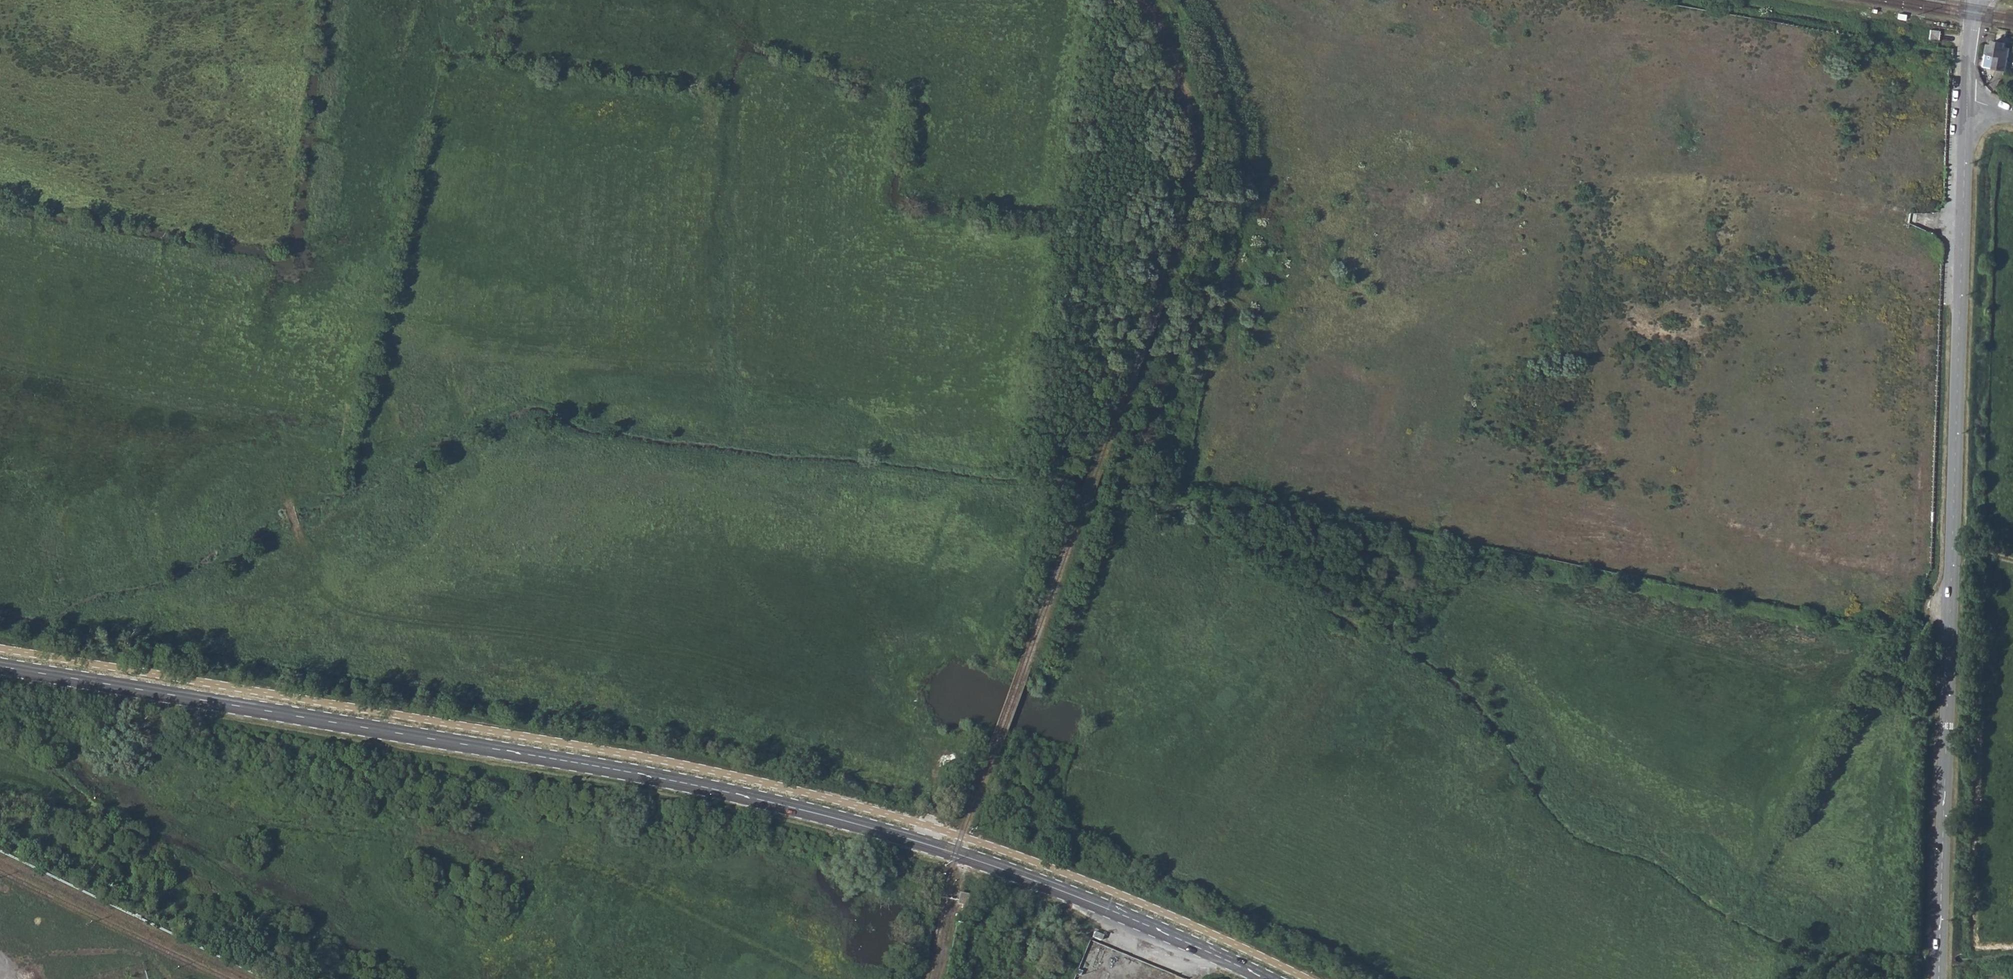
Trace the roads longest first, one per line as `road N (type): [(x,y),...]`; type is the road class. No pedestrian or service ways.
road 1 (secondary): [(0,666),(577,763),(799,809),(1044,885),(1266,978)]
road 2 (tertiary): [(1940,978),(1966,98)]

